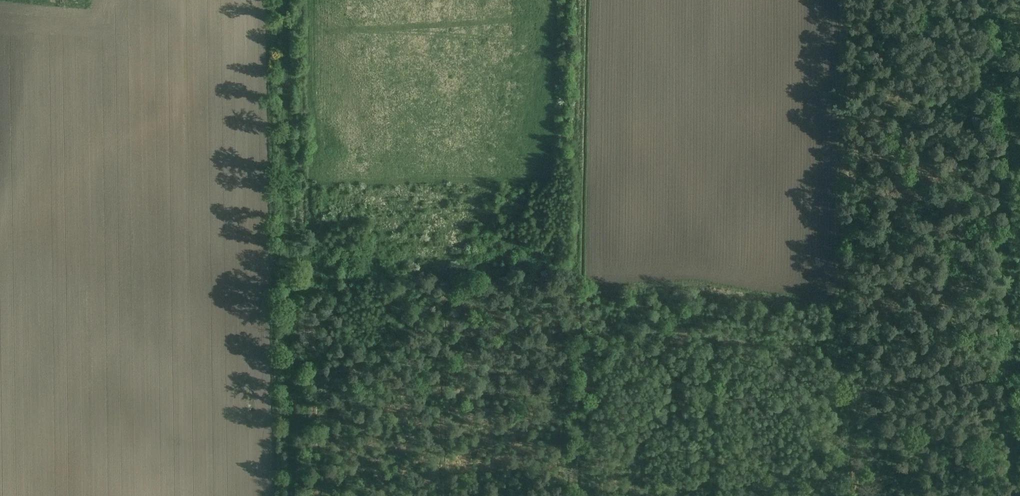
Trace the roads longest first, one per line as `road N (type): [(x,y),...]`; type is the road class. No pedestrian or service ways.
road 1 (track): [(1014,495),(998,0)]
road 2 (track): [(283,0),(289,495)]
road 3 (track): [(50,0),(0,189)]

